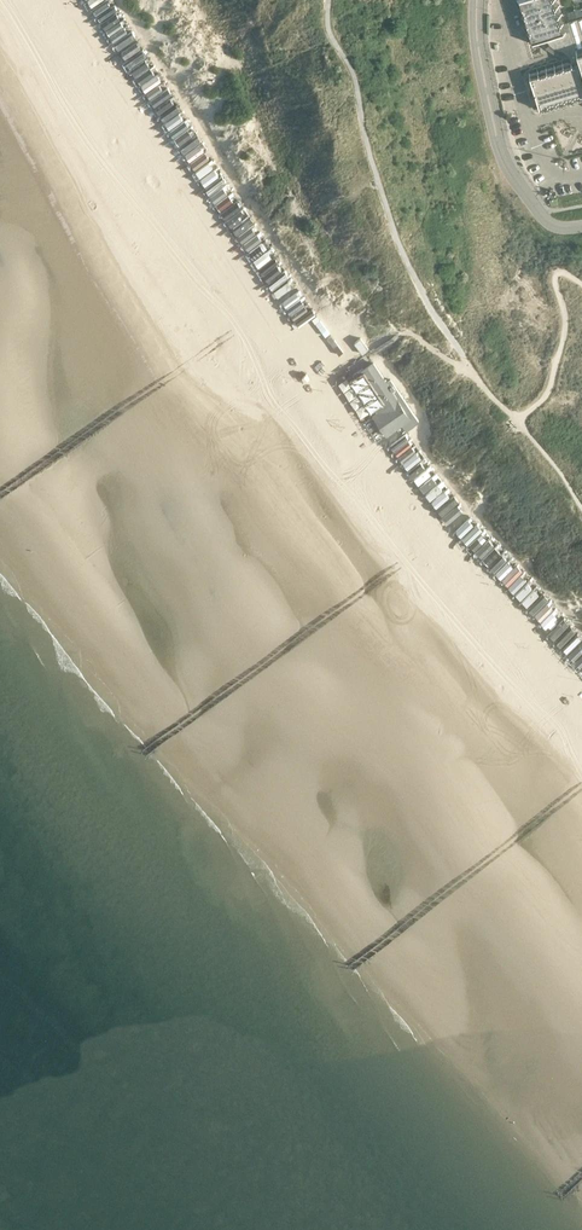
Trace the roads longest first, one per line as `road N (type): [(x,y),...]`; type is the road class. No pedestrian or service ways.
road 1 (unclassified): [(532,202),(498,145),(477,60),(475,0)]

